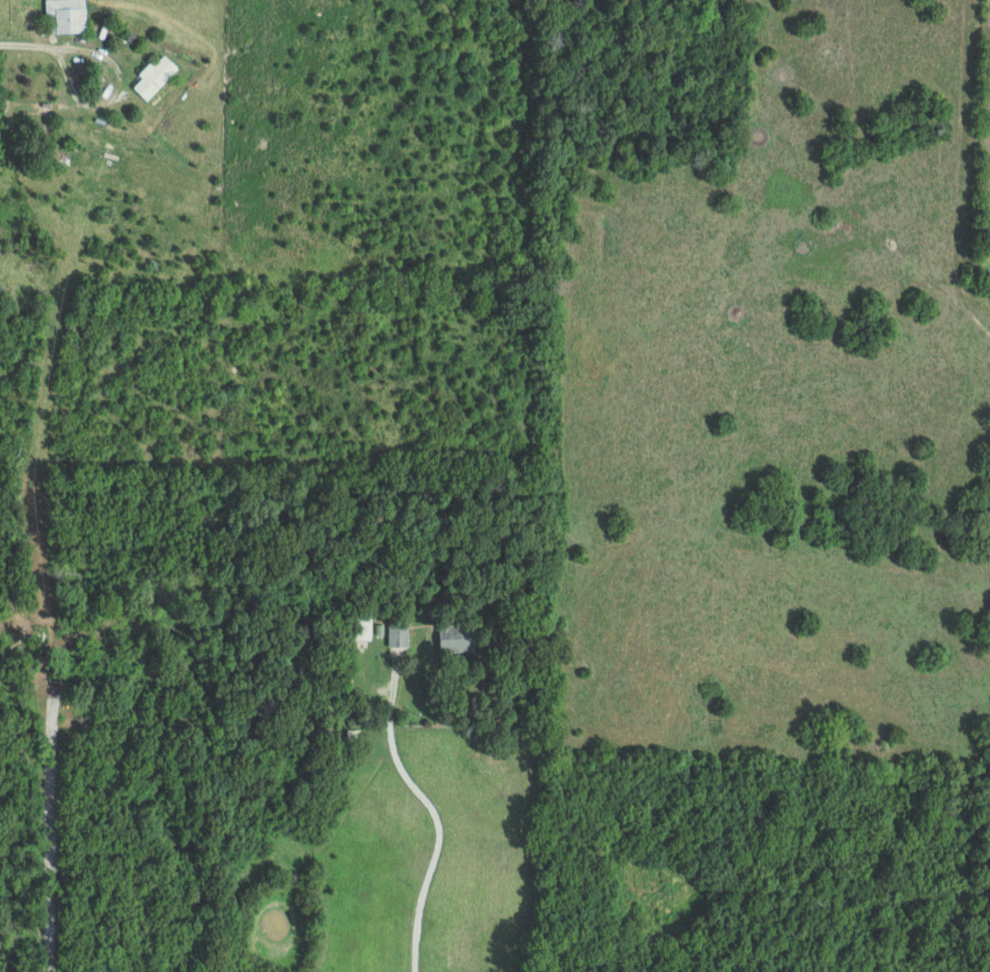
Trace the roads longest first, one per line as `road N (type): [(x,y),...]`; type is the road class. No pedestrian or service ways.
road 1 (residential): [(52,971),(59,650)]

